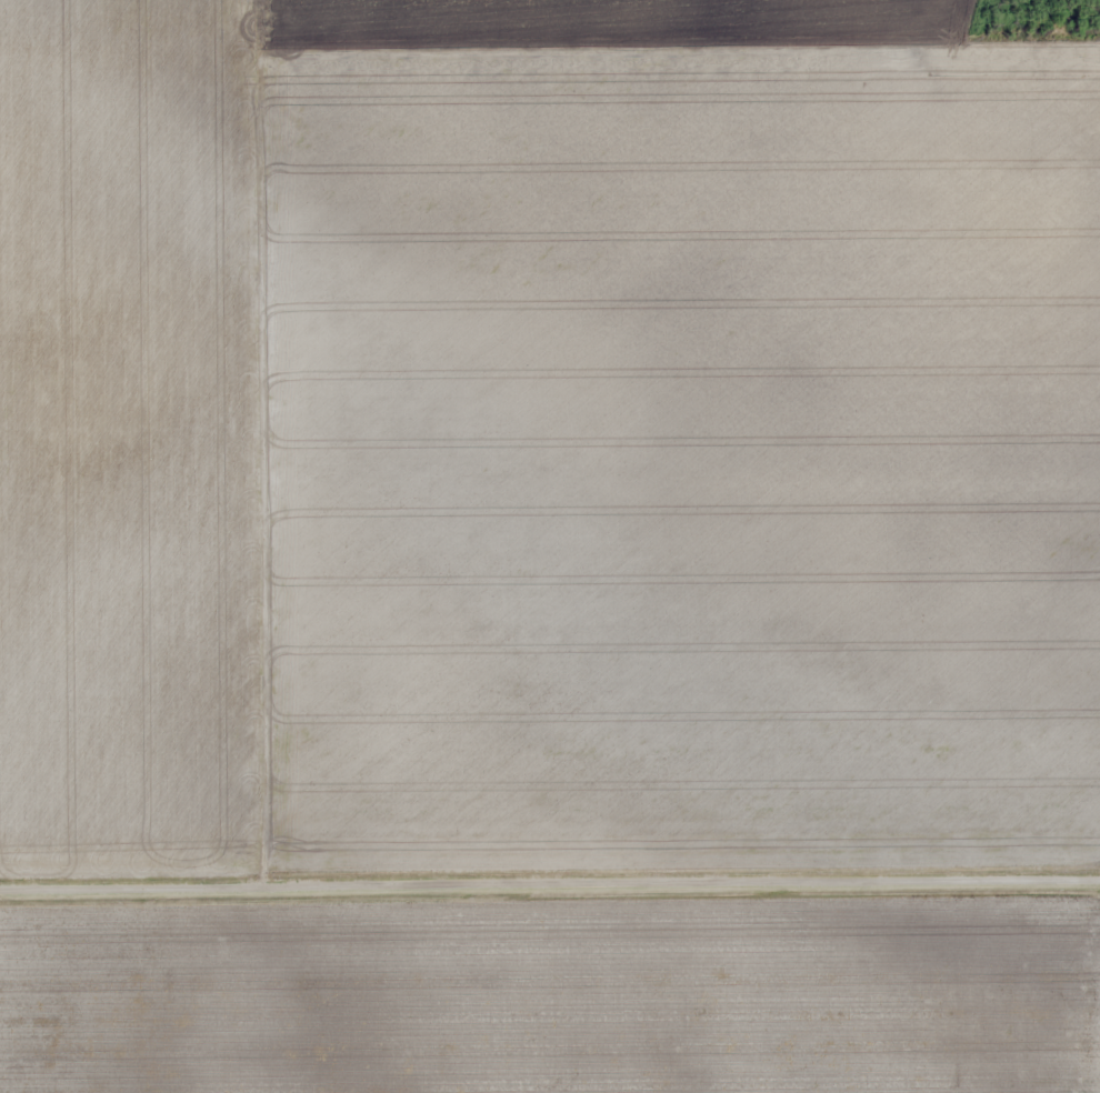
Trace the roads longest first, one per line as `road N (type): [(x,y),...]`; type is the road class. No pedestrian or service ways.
road 1 (residential): [(0,872),(1099,877)]

